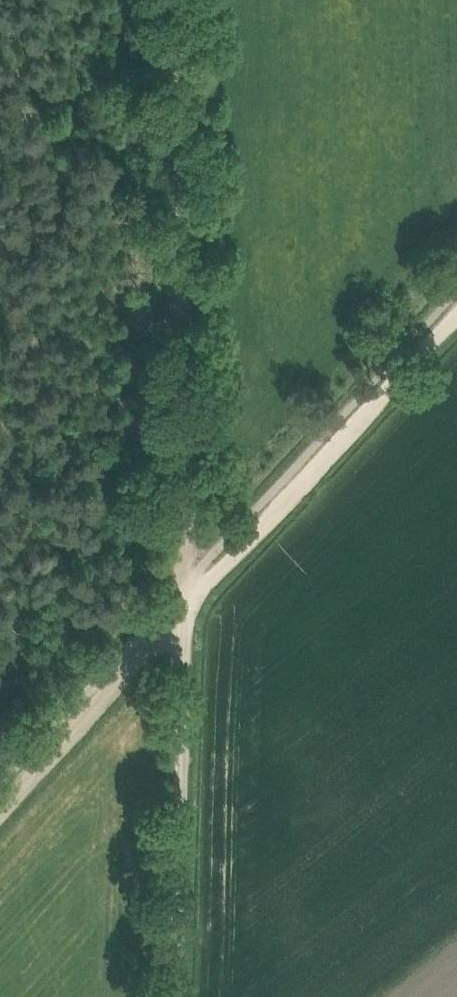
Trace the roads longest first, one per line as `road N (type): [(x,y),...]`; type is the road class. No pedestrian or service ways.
road 1 (track): [(0,808),(456,315)]
road 2 (track): [(176,0),(186,582)]
road 3 (unclassified): [(175,996),(185,606)]

